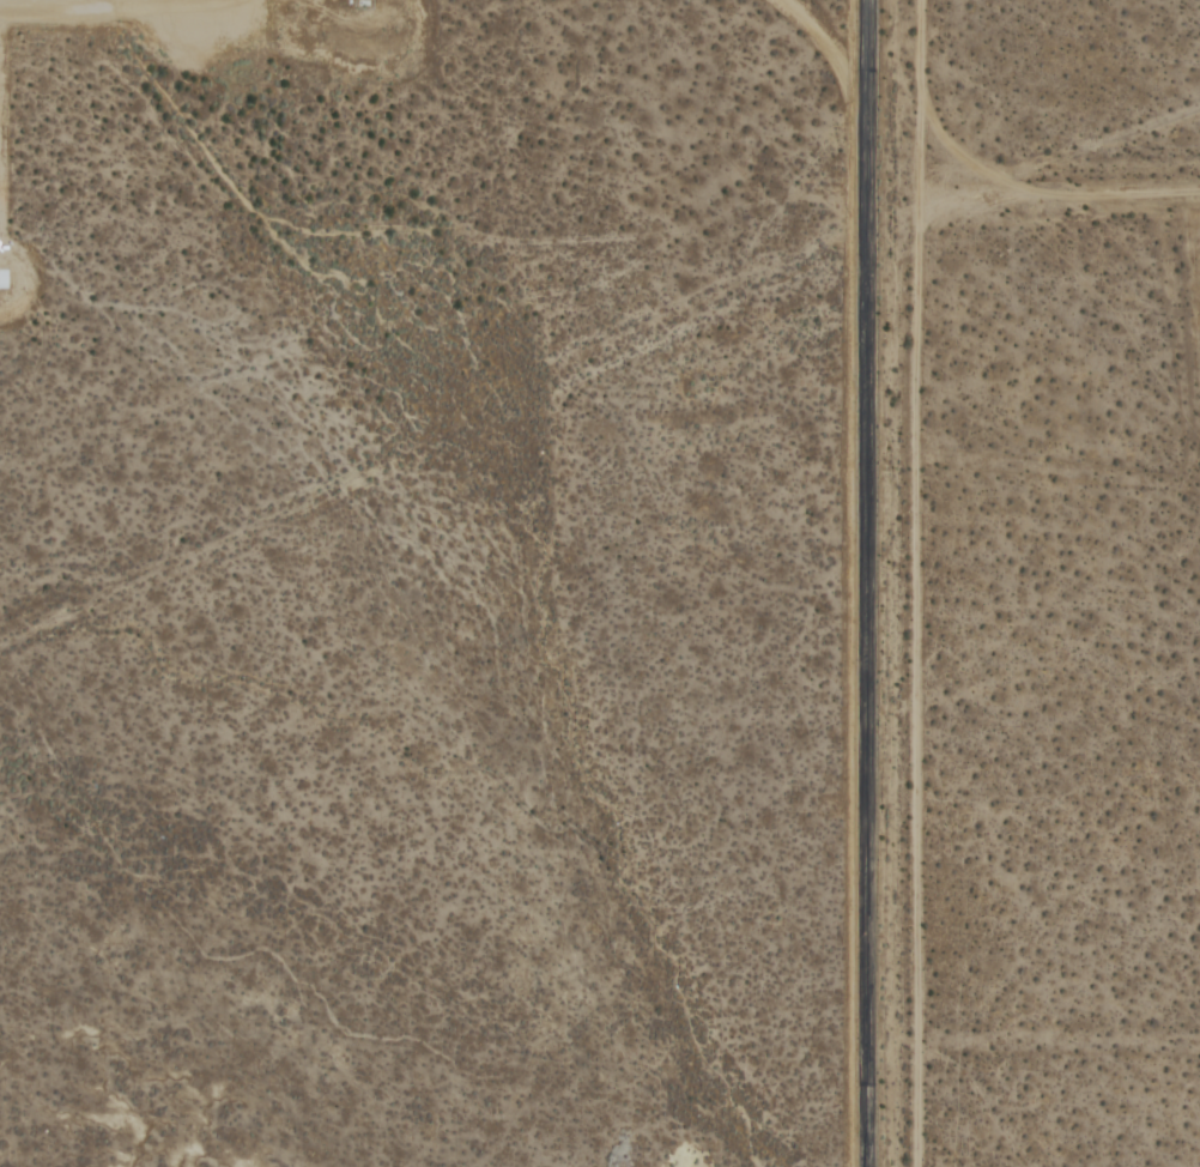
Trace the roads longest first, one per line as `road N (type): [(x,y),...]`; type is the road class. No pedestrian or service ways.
road 1 (residential): [(918,1166),(921,0)]
road 2 (residential): [(920,199),(1199,192)]
road 3 (track): [(780,0),(819,36),(848,79),(868,134)]

